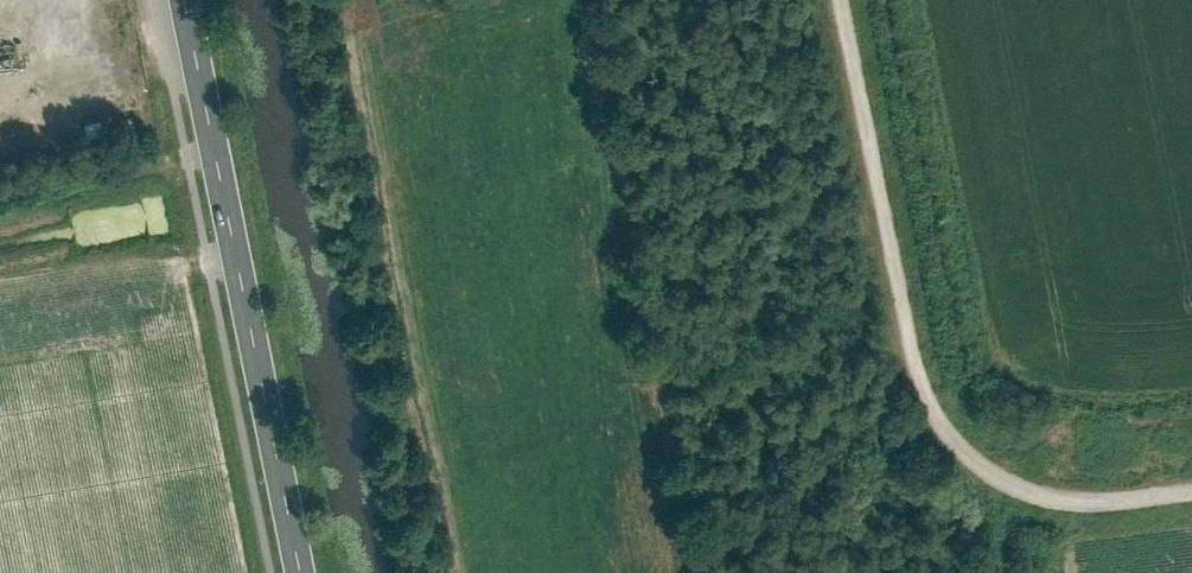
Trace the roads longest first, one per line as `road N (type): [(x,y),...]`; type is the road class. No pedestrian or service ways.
road 1 (track): [(1191,484),(1054,497),(1007,480),(938,431),(920,397),(838,0)]
road 2 (tertiary): [(297,572),(182,0)]

